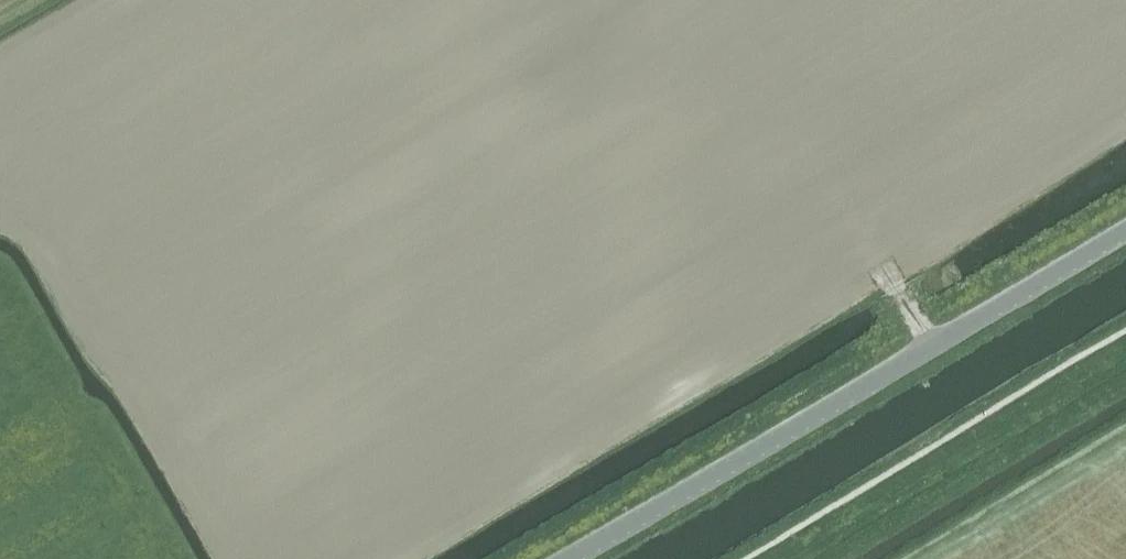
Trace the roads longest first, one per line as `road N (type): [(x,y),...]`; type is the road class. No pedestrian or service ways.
road 1 (unclassified): [(570,558),(1125,231)]

